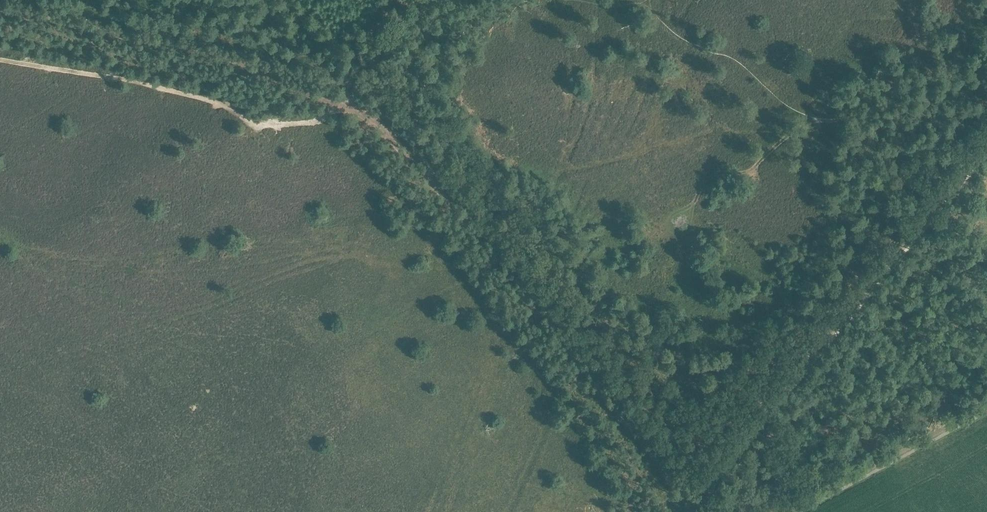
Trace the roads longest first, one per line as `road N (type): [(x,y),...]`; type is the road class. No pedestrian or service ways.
road 1 (track): [(986,141),(701,494)]
road 2 (track): [(791,511),(986,406)]
road 3 (track): [(827,119),(719,176),(673,219)]
road 4 (track): [(984,153),(920,109),(827,119)]

